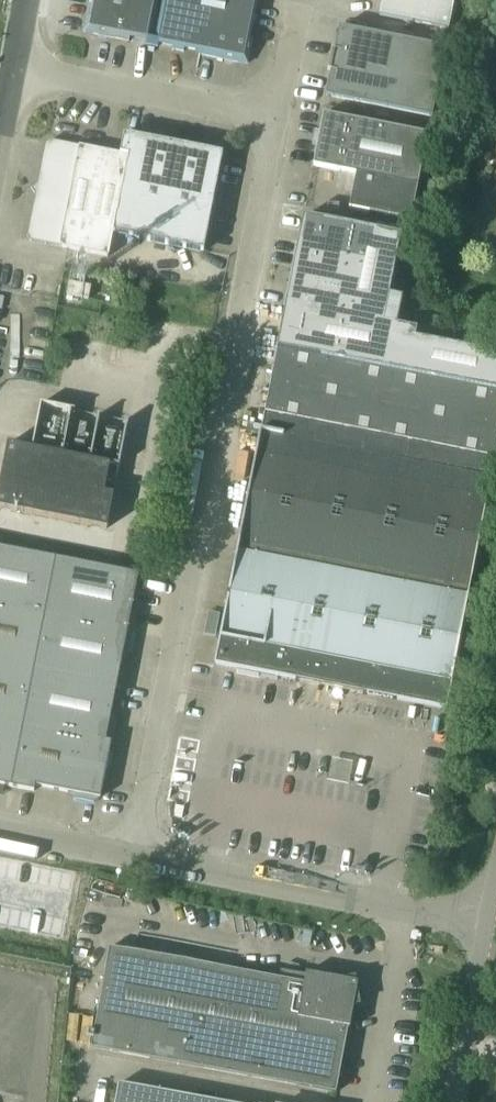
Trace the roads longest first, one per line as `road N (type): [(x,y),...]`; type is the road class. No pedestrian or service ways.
road 1 (unclassified): [(131,859),(277,123)]
road 2 (unclassified): [(410,919),(131,859)]
road 3 (unclassified): [(277,123),(11,71)]
road 4 (unclassified): [(377,1101),(410,919)]
road 5 (tertiary): [(456,1101),(487,934)]
road 6 (unclassified): [(131,859),(0,832)]

